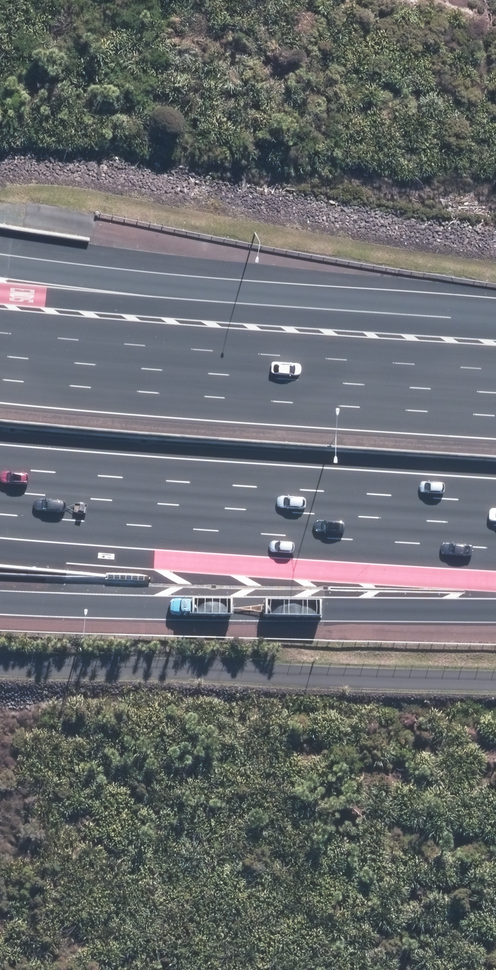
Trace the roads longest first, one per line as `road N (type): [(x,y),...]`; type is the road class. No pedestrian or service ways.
road 1 (motorway): [(0,253),(495,323)]
road 2 (motorway): [(0,351),(495,390)]
road 3 (motorway): [(495,523),(0,488)]
road 4 (motorway): [(495,608),(0,598)]

